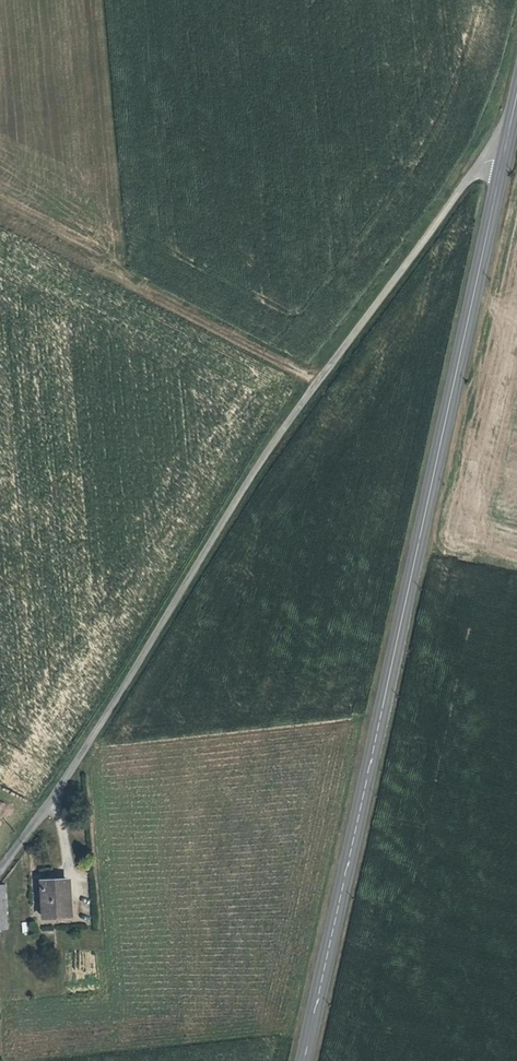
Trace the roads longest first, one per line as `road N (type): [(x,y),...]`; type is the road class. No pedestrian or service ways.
road 1 (secondary): [(507,137),(301,1060)]
road 2 (residential): [(0,872),(53,802),(309,393),(507,137)]
road 3 (track): [(315,385),(0,224)]

